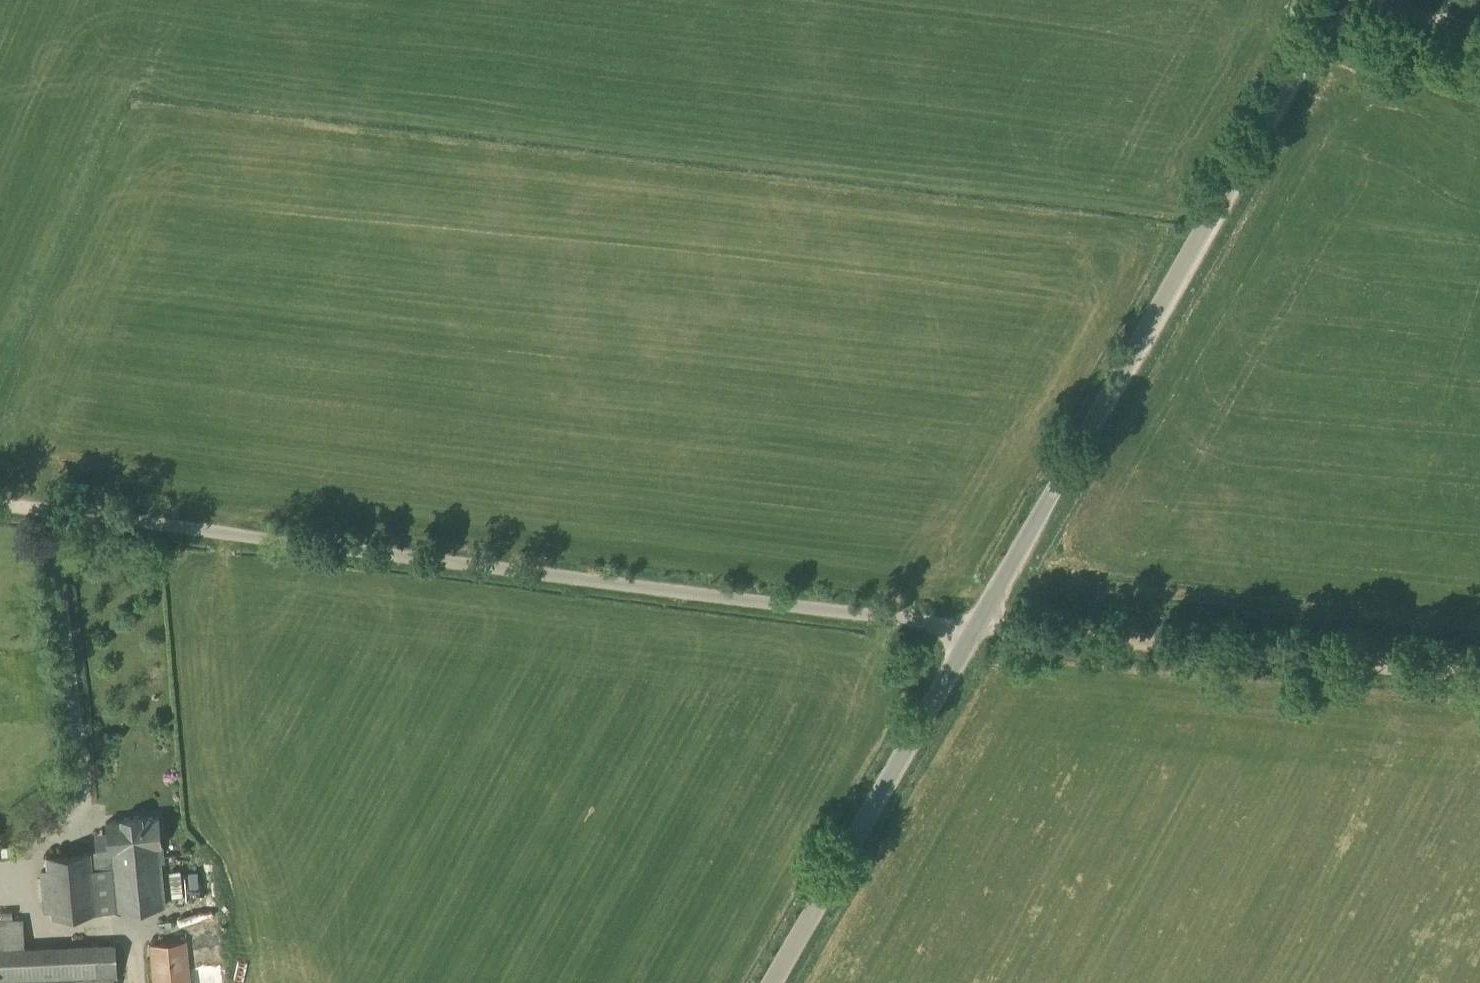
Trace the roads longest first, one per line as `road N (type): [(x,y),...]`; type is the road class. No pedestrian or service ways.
road 1 (unclassified): [(969,635),(0,505)]
road 2 (tertiary): [(969,635),(1329,0)]
road 3 (track): [(1479,682),(969,635)]
road 4 (tertiary): [(769,982),(969,635)]

